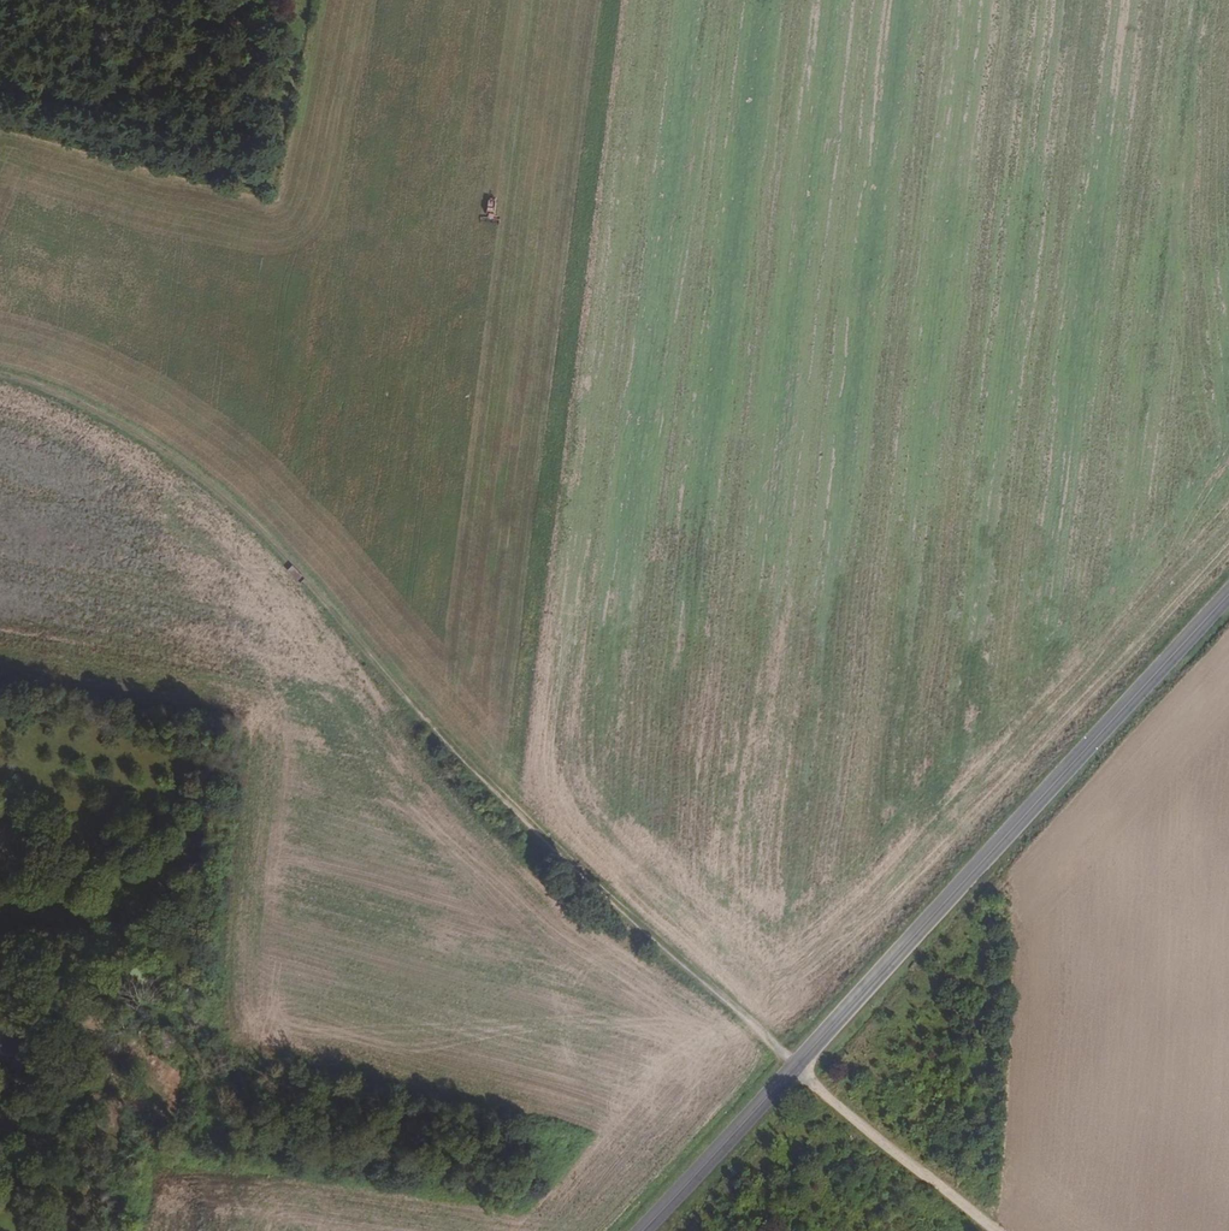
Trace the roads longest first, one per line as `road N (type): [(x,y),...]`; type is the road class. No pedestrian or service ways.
road 1 (track): [(994,1230),(791,1069),(532,836),(242,512),(84,403),(0,373)]
road 2 (secondary): [(1228,601),(642,1230)]

